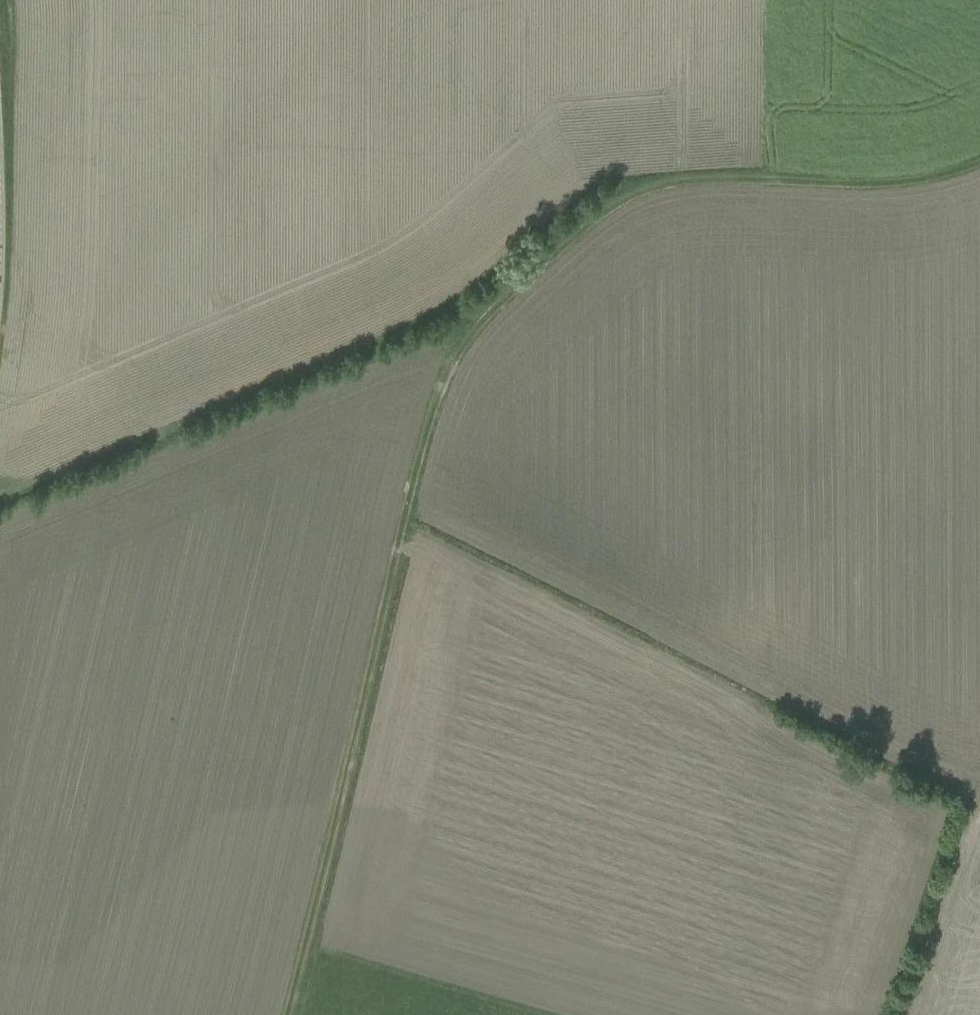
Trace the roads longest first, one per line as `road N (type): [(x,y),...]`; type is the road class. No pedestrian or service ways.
road 1 (track): [(291,1014),(423,461),(465,332),(501,290),(588,219),(652,186),(704,175),(771,175),(906,186),(979,157)]

